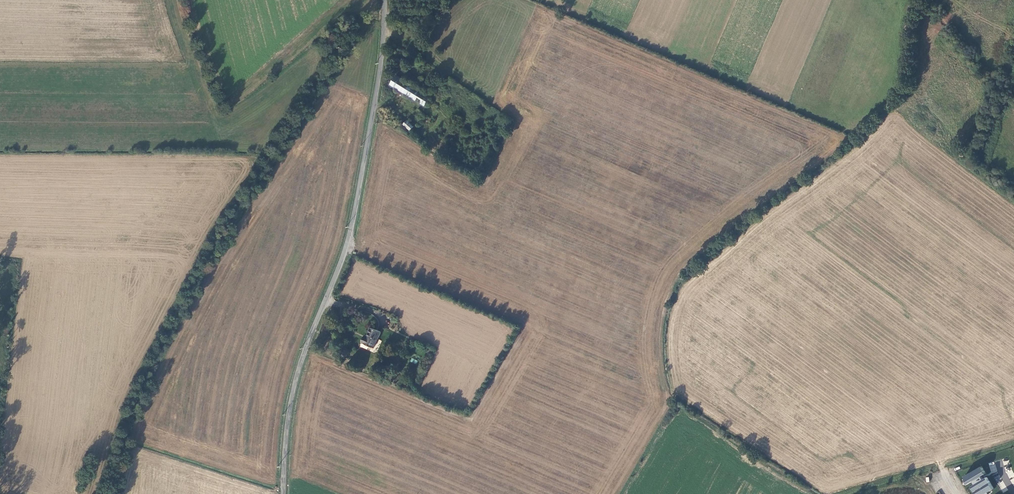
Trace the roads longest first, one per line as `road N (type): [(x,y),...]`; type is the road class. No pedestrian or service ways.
road 1 (unclassified): [(385,0),(356,207),(292,395),(283,493)]

